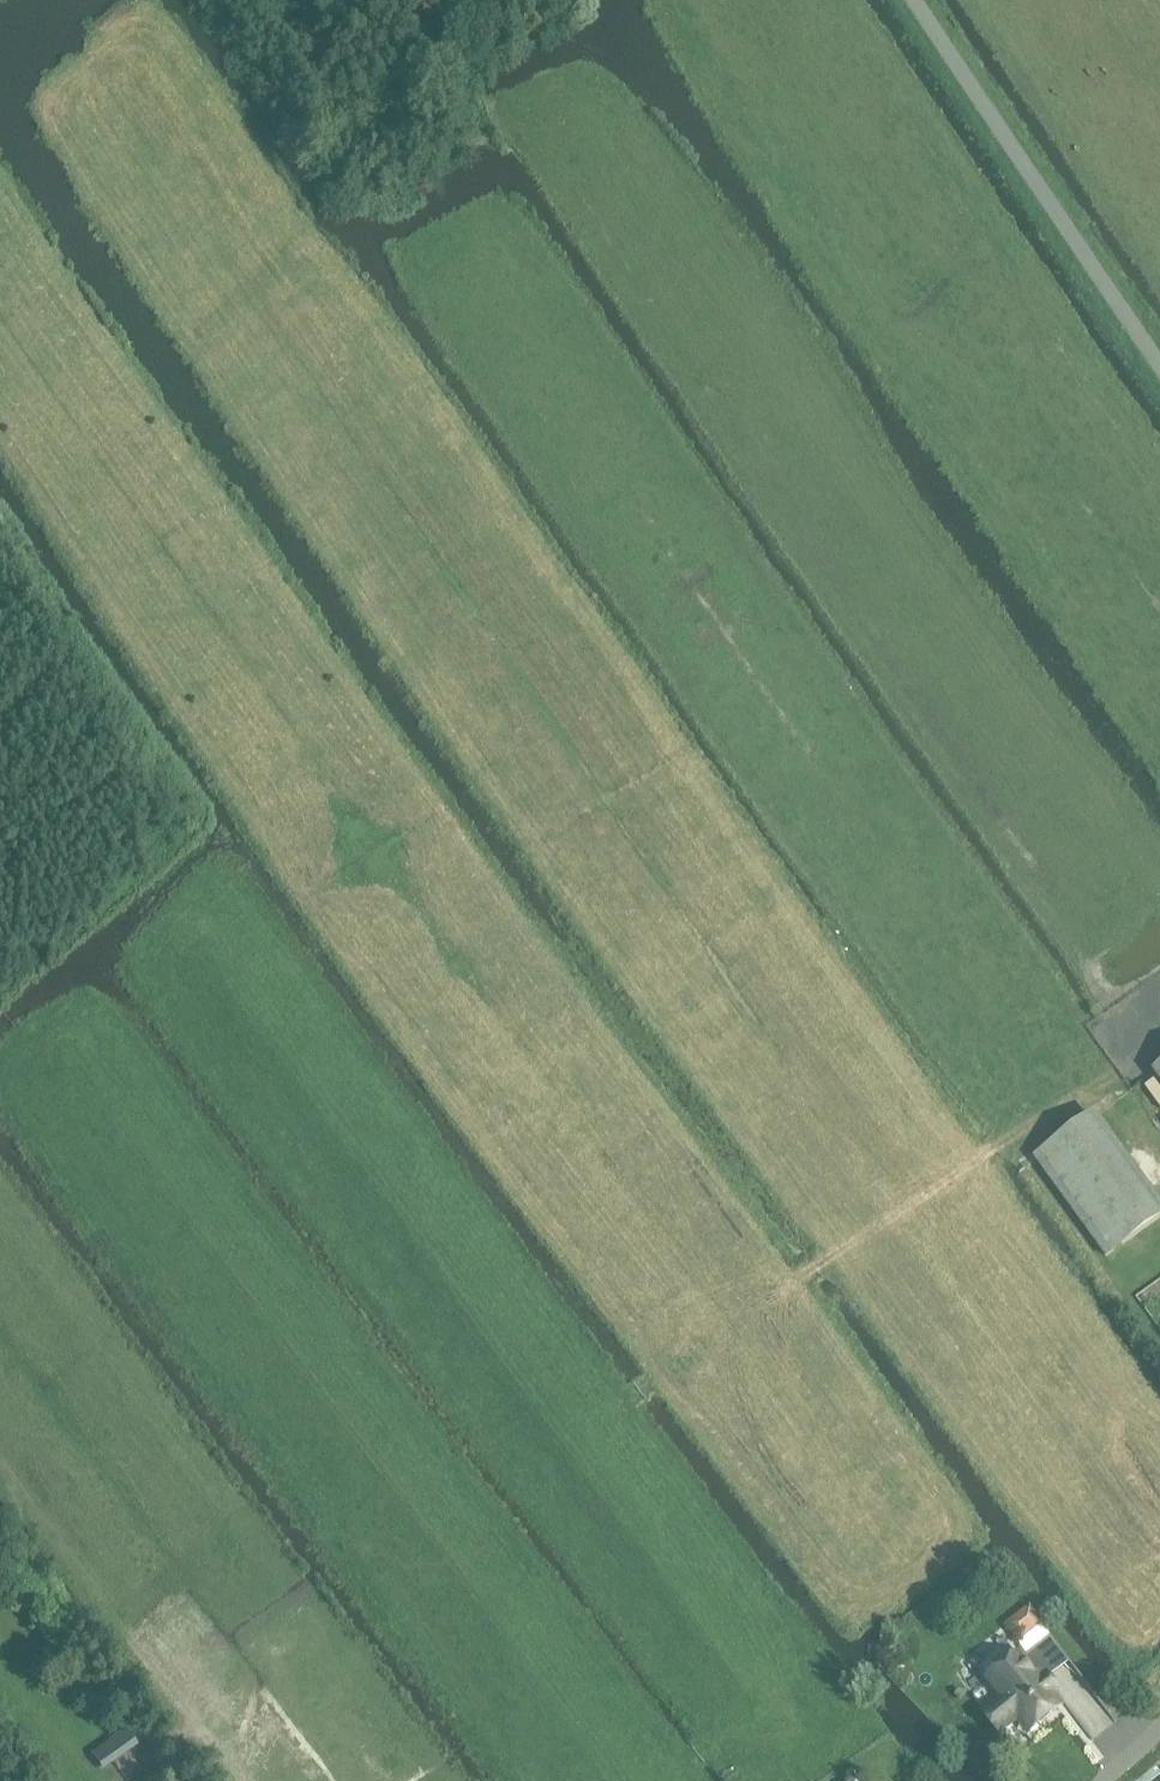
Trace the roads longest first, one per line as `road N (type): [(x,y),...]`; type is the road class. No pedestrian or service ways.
road 1 (unclassified): [(1159,361),(915,0)]

